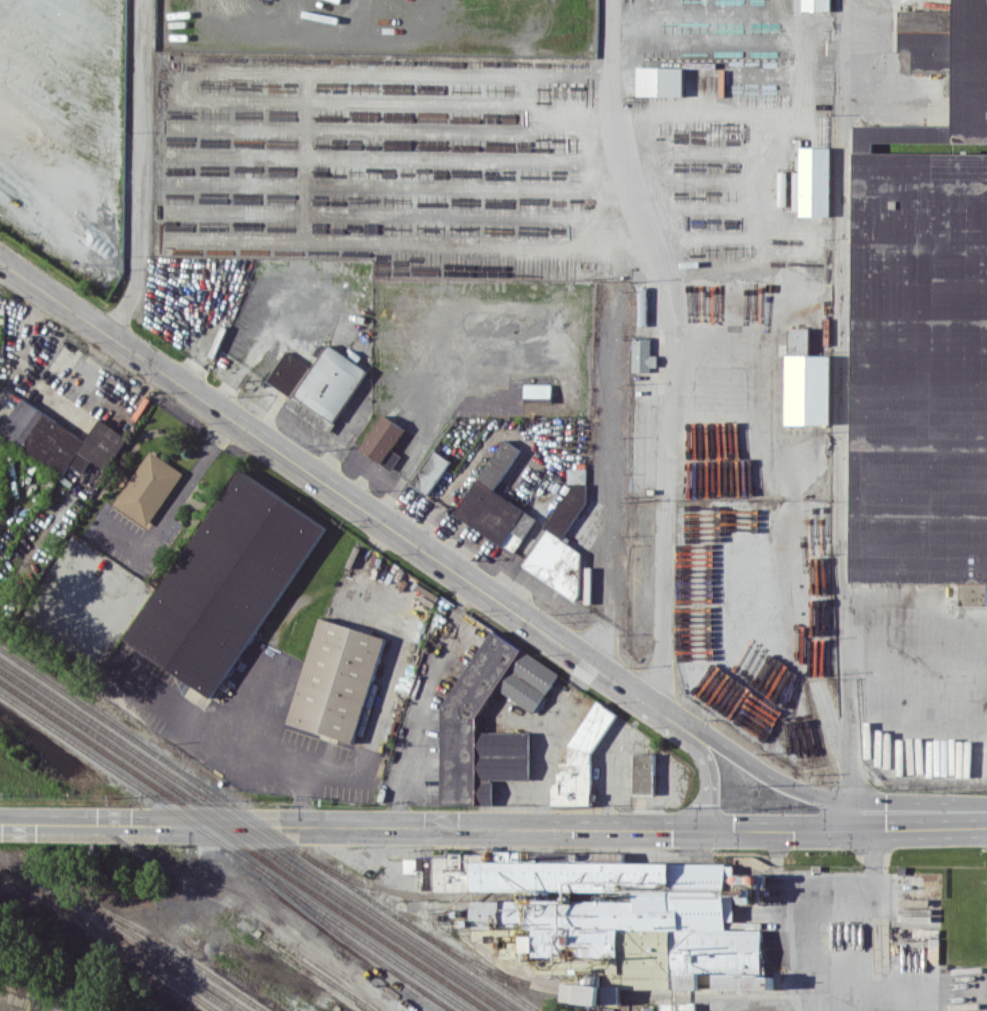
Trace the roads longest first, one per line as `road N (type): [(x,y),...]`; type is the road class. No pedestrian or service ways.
road 1 (secondary): [(0,826),(986,826)]
road 2 (tertiary): [(0,261),(662,711)]
road 3 (tertiary): [(859,826),(662,711)]
road 4 (tertiary): [(662,711),(708,765),(707,826)]

